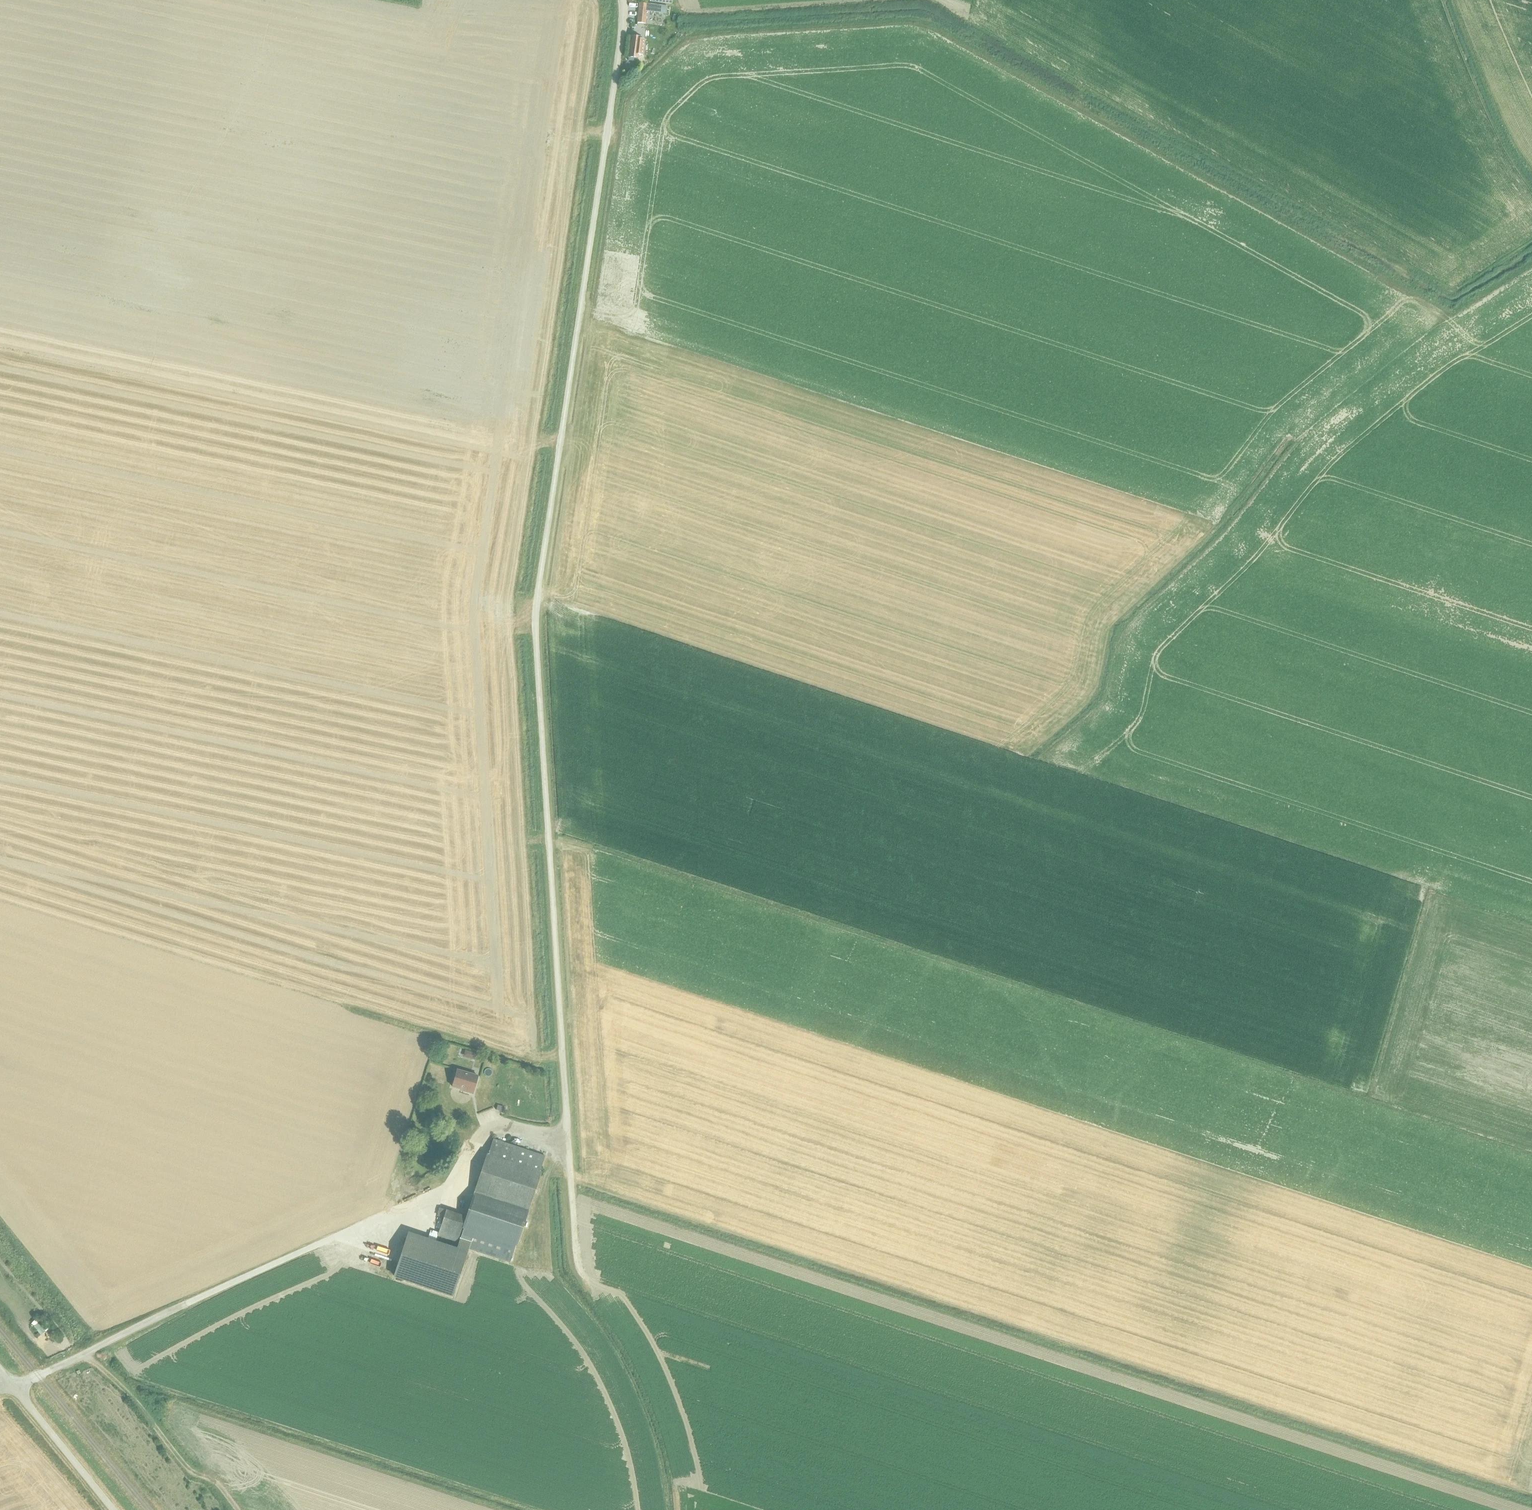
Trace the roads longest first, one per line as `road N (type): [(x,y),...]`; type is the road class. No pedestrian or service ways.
road 1 (unclassified): [(567,1136),(534,629),(621,0)]
road 2 (unclassified): [(12,1386),(451,1187),(490,1130),(567,1136)]
road 3 (unclassified): [(113,1509),(12,1386)]
road 4 (unclassified): [(583,1277),(567,1136)]

